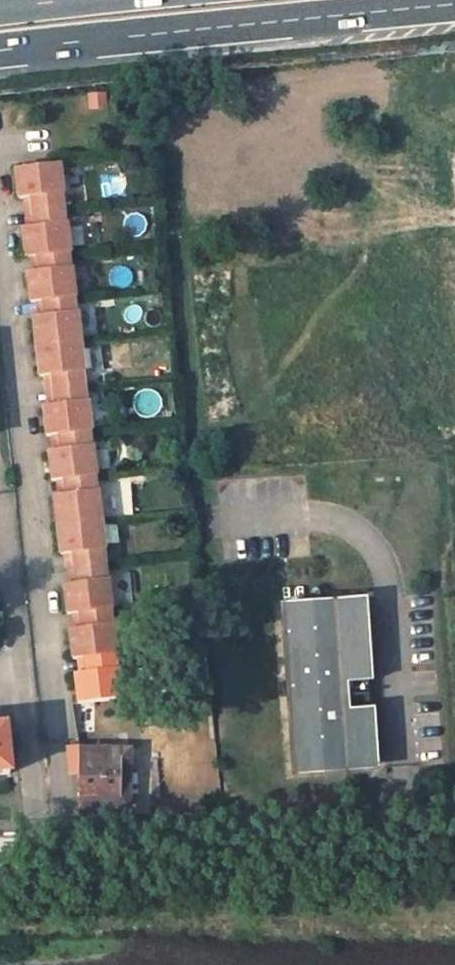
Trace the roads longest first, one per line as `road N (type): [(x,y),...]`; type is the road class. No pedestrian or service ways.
road 1 (motorway): [(0,46),(454,5)]
road 2 (unclassified): [(454,821),(0,846)]

